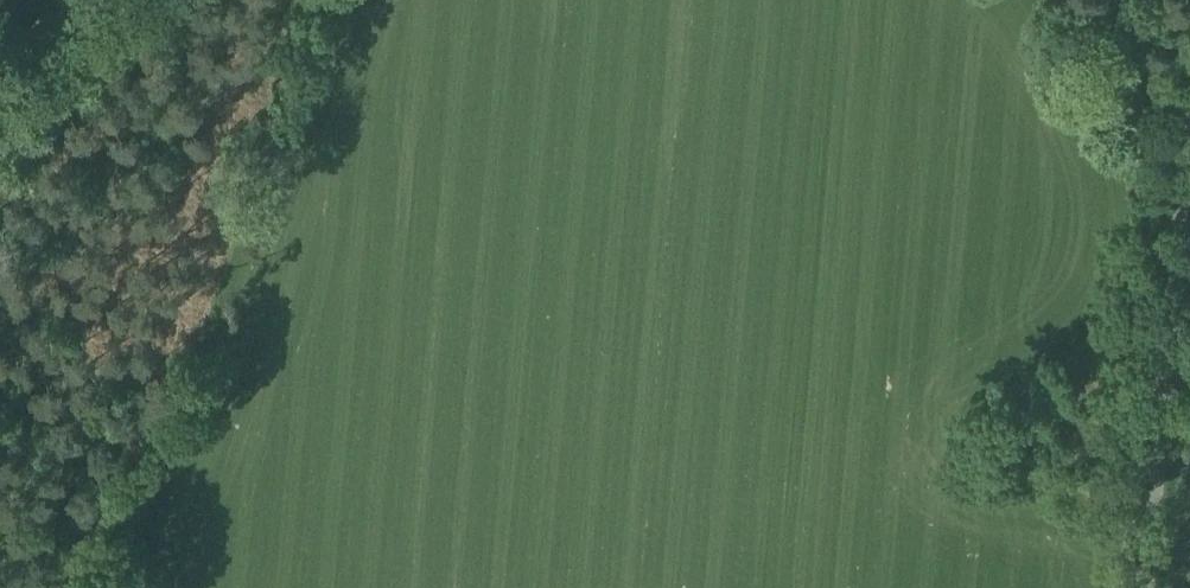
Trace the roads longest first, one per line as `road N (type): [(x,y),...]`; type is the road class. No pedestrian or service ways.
road 1 (unclassified): [(1142,587),(1189,81)]

